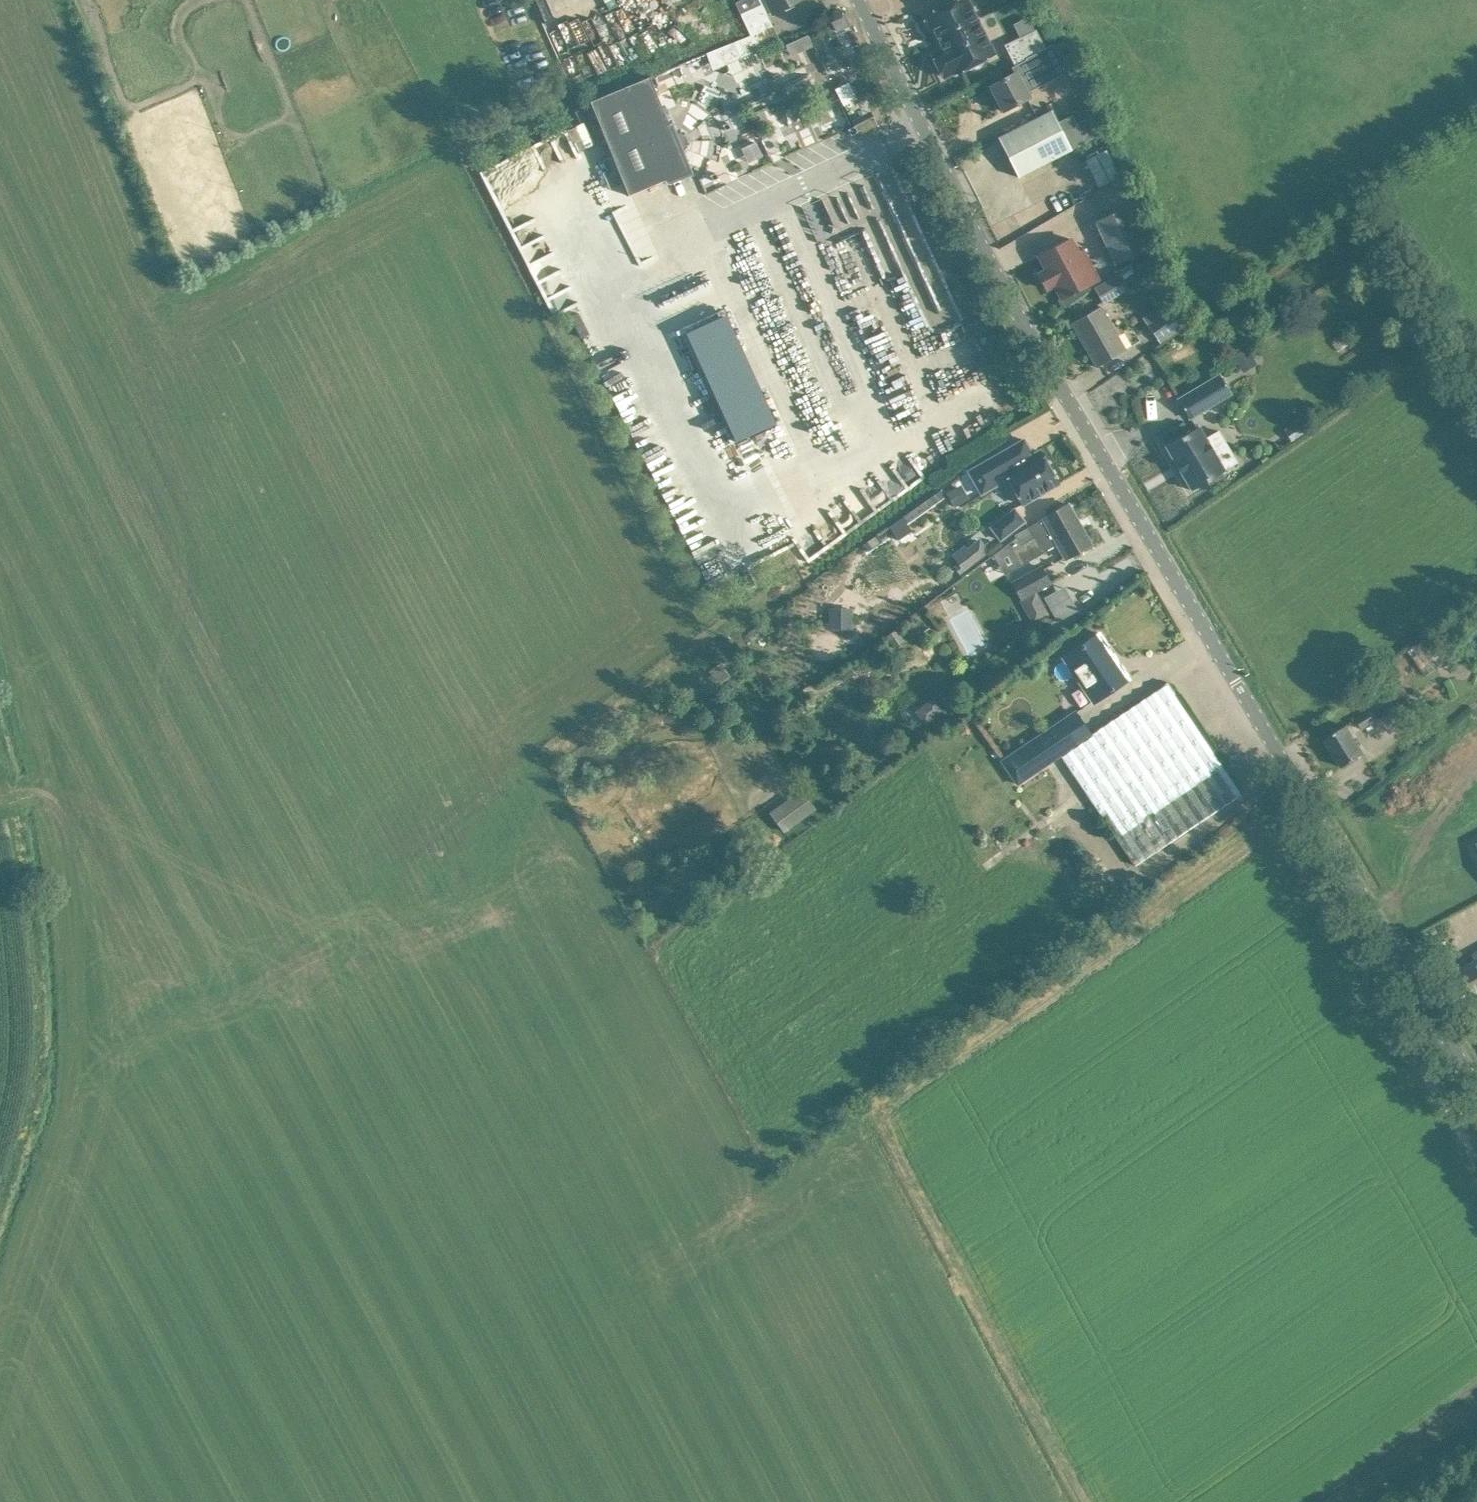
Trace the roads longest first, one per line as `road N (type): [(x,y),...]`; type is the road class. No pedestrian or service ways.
road 1 (unclassified): [(1476,1085),(1069,404),(857,0)]

